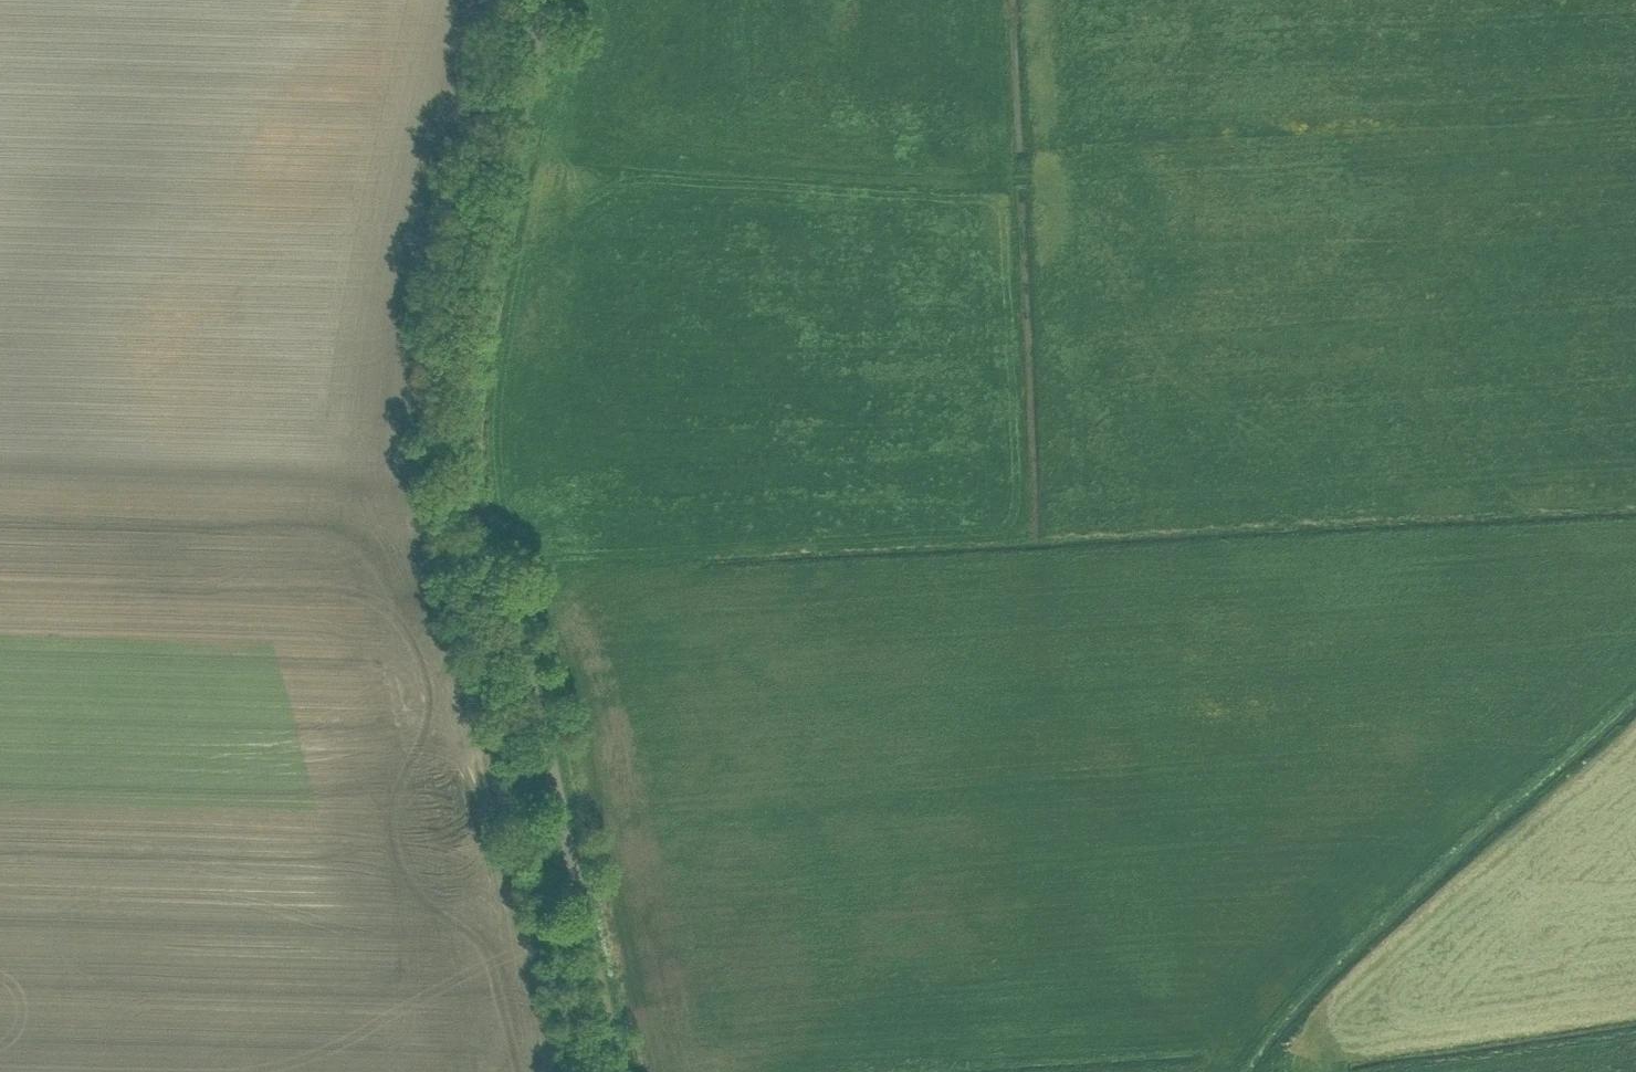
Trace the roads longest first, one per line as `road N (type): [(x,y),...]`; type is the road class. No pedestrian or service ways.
road 1 (unclassified): [(616,1071),(536,707),(483,552),(464,460),(462,411),(544,0)]

